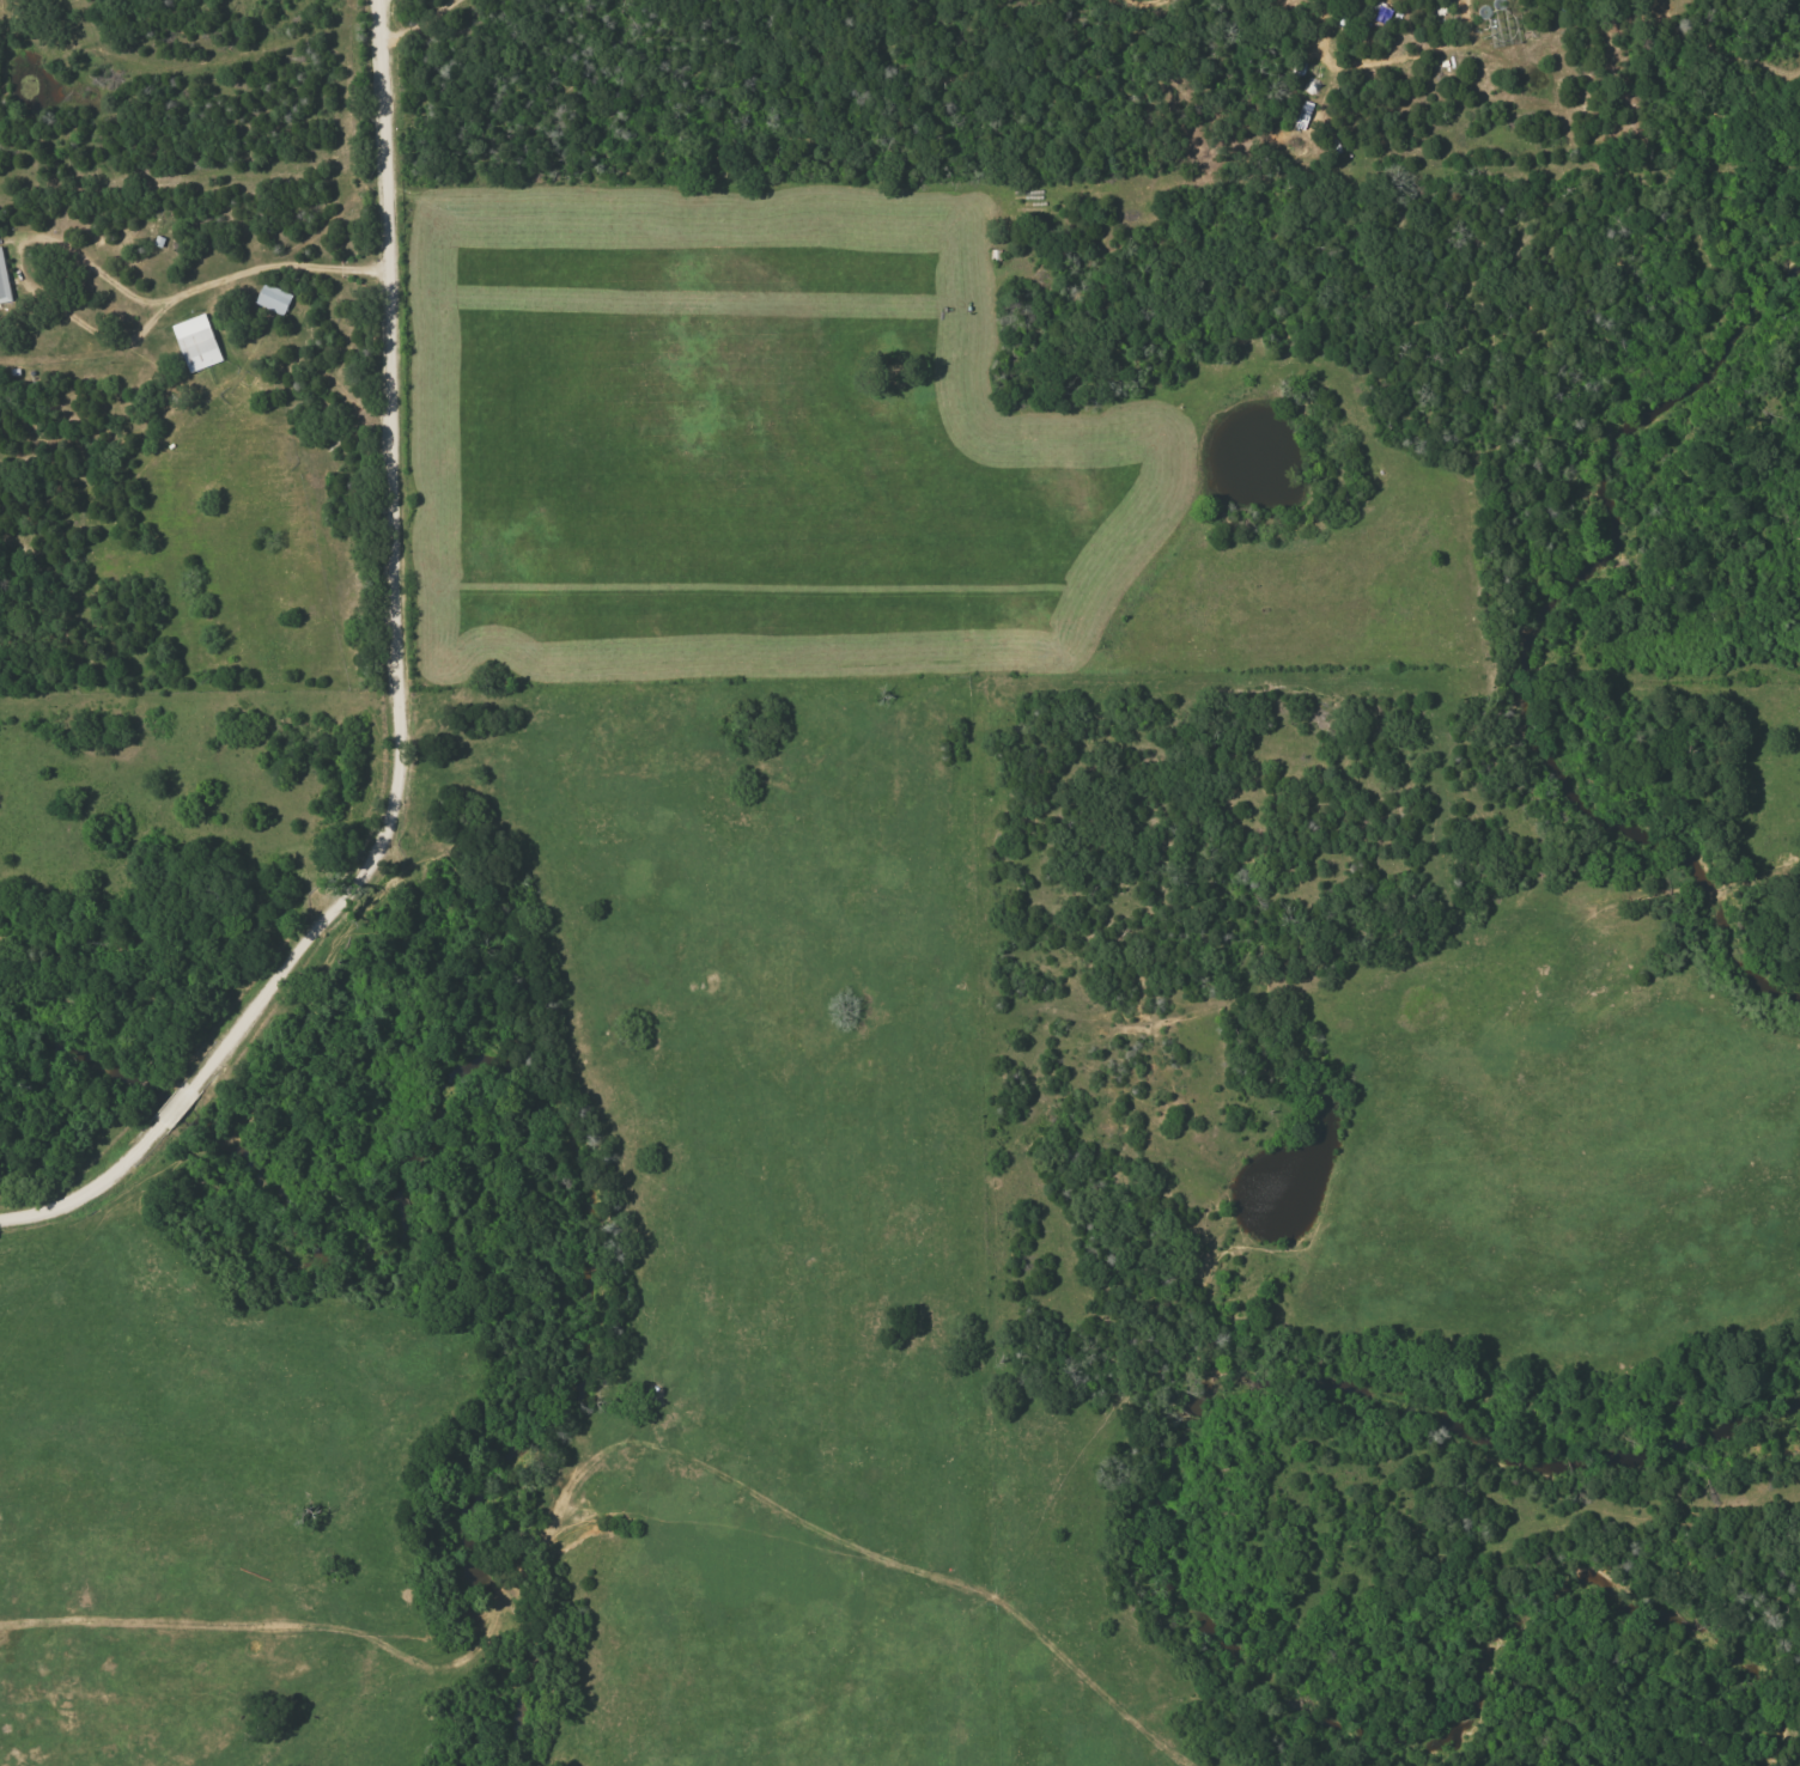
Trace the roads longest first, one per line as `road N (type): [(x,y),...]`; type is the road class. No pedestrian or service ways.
road 1 (residential): [(0,1225),(90,1194),(153,1141),(360,885),(396,810),(403,754),(376,0)]

